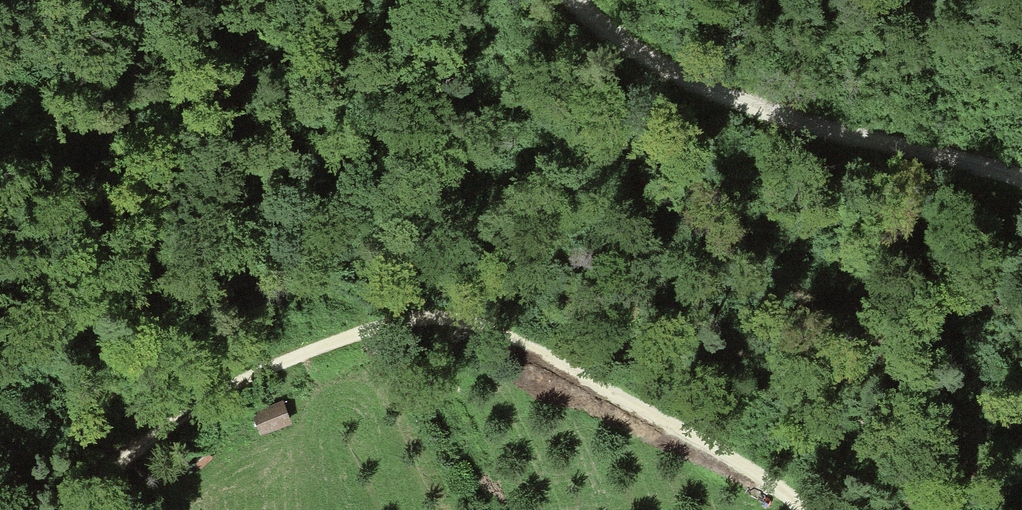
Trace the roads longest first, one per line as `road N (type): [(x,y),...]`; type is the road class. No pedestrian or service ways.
road 1 (track): [(795,509),(707,445),(546,353),(474,322),(416,319),(334,336),(236,383),(166,428),(94,509)]
road 2 (track): [(1021,180),(687,84),(626,53),(570,0)]
road 3 (motorway): [(185,509),(0,311)]

